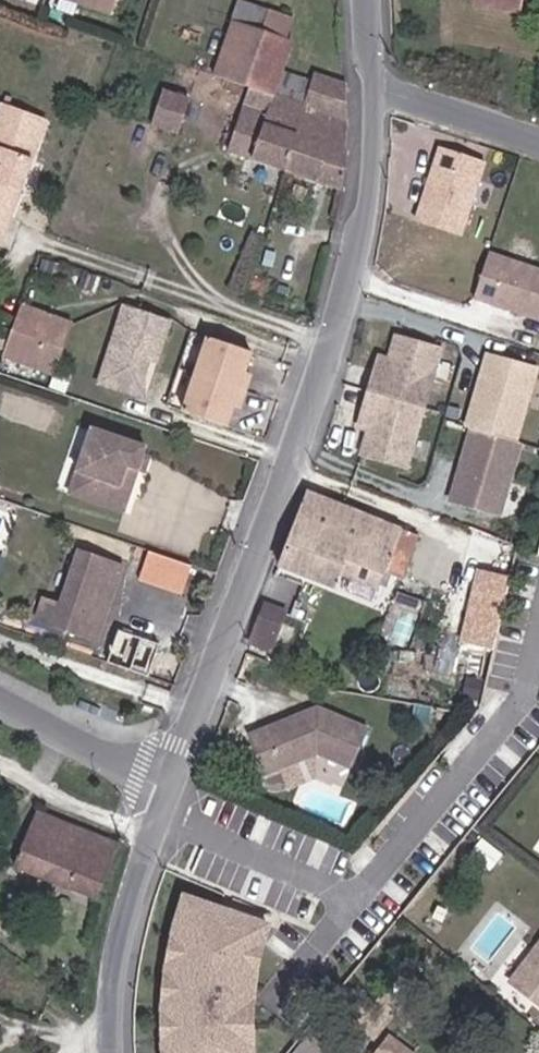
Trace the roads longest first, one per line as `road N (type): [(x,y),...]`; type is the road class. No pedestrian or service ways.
road 1 (tertiary): [(372,90),(379,212),(278,520),(177,788)]
road 2 (tertiary): [(177,788),(153,850),(124,978),(121,1052)]
road 3 (residential): [(0,694),(177,788)]
road 4 (residential): [(538,144),(372,90)]

